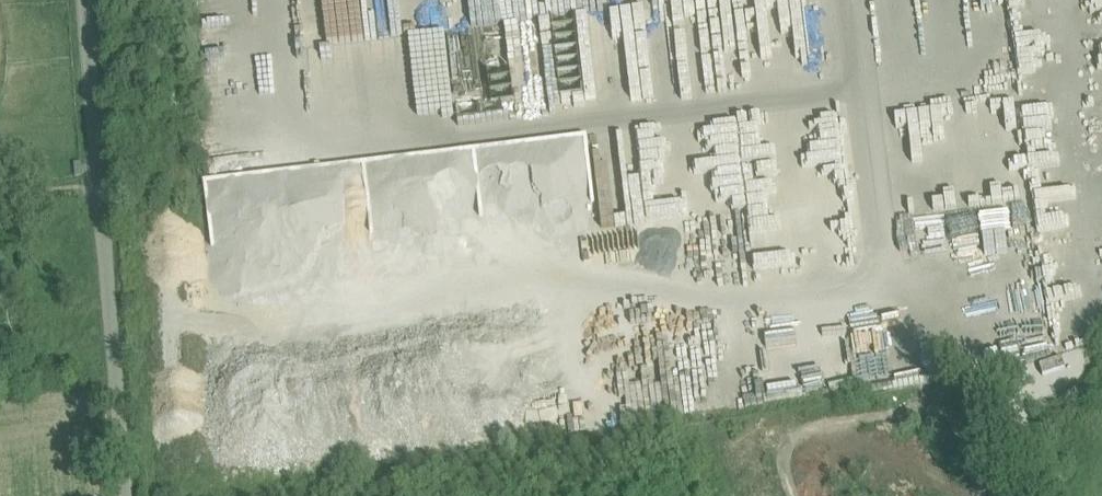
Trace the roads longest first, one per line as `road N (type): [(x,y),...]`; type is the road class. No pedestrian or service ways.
road 1 (unclassified): [(87,0),(126,495)]

